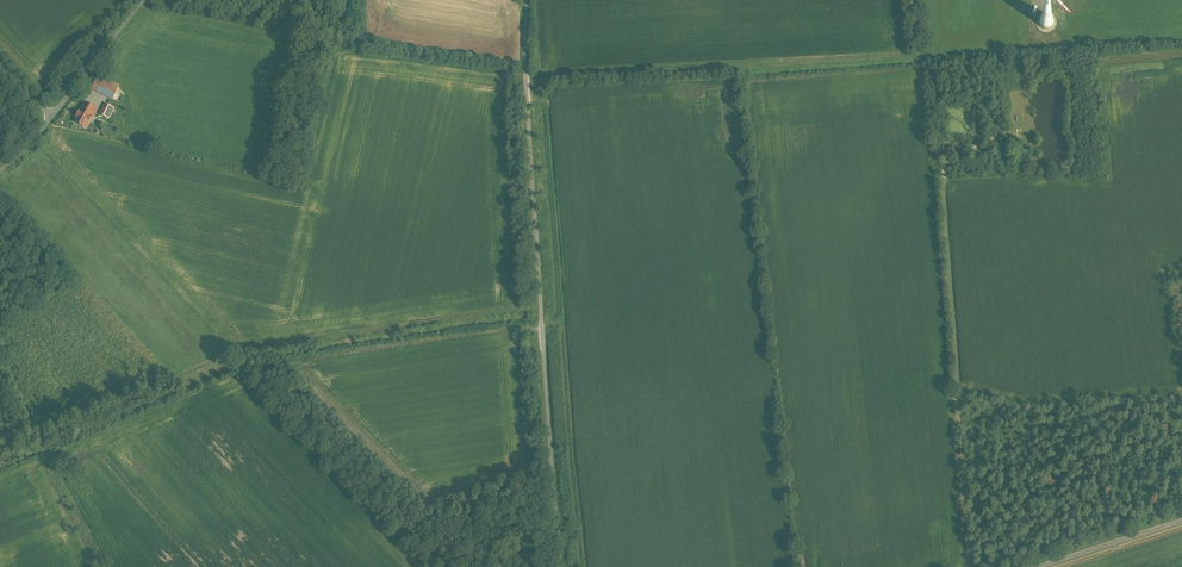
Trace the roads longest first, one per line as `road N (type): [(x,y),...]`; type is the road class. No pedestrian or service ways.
road 1 (unclassified): [(530,0),(565,566)]
road 2 (track): [(1019,129),(954,157),(946,173),(969,566)]
road 3 (residential): [(52,117),(144,0)]
road 4 (unclassified): [(1040,566),(1181,522)]

